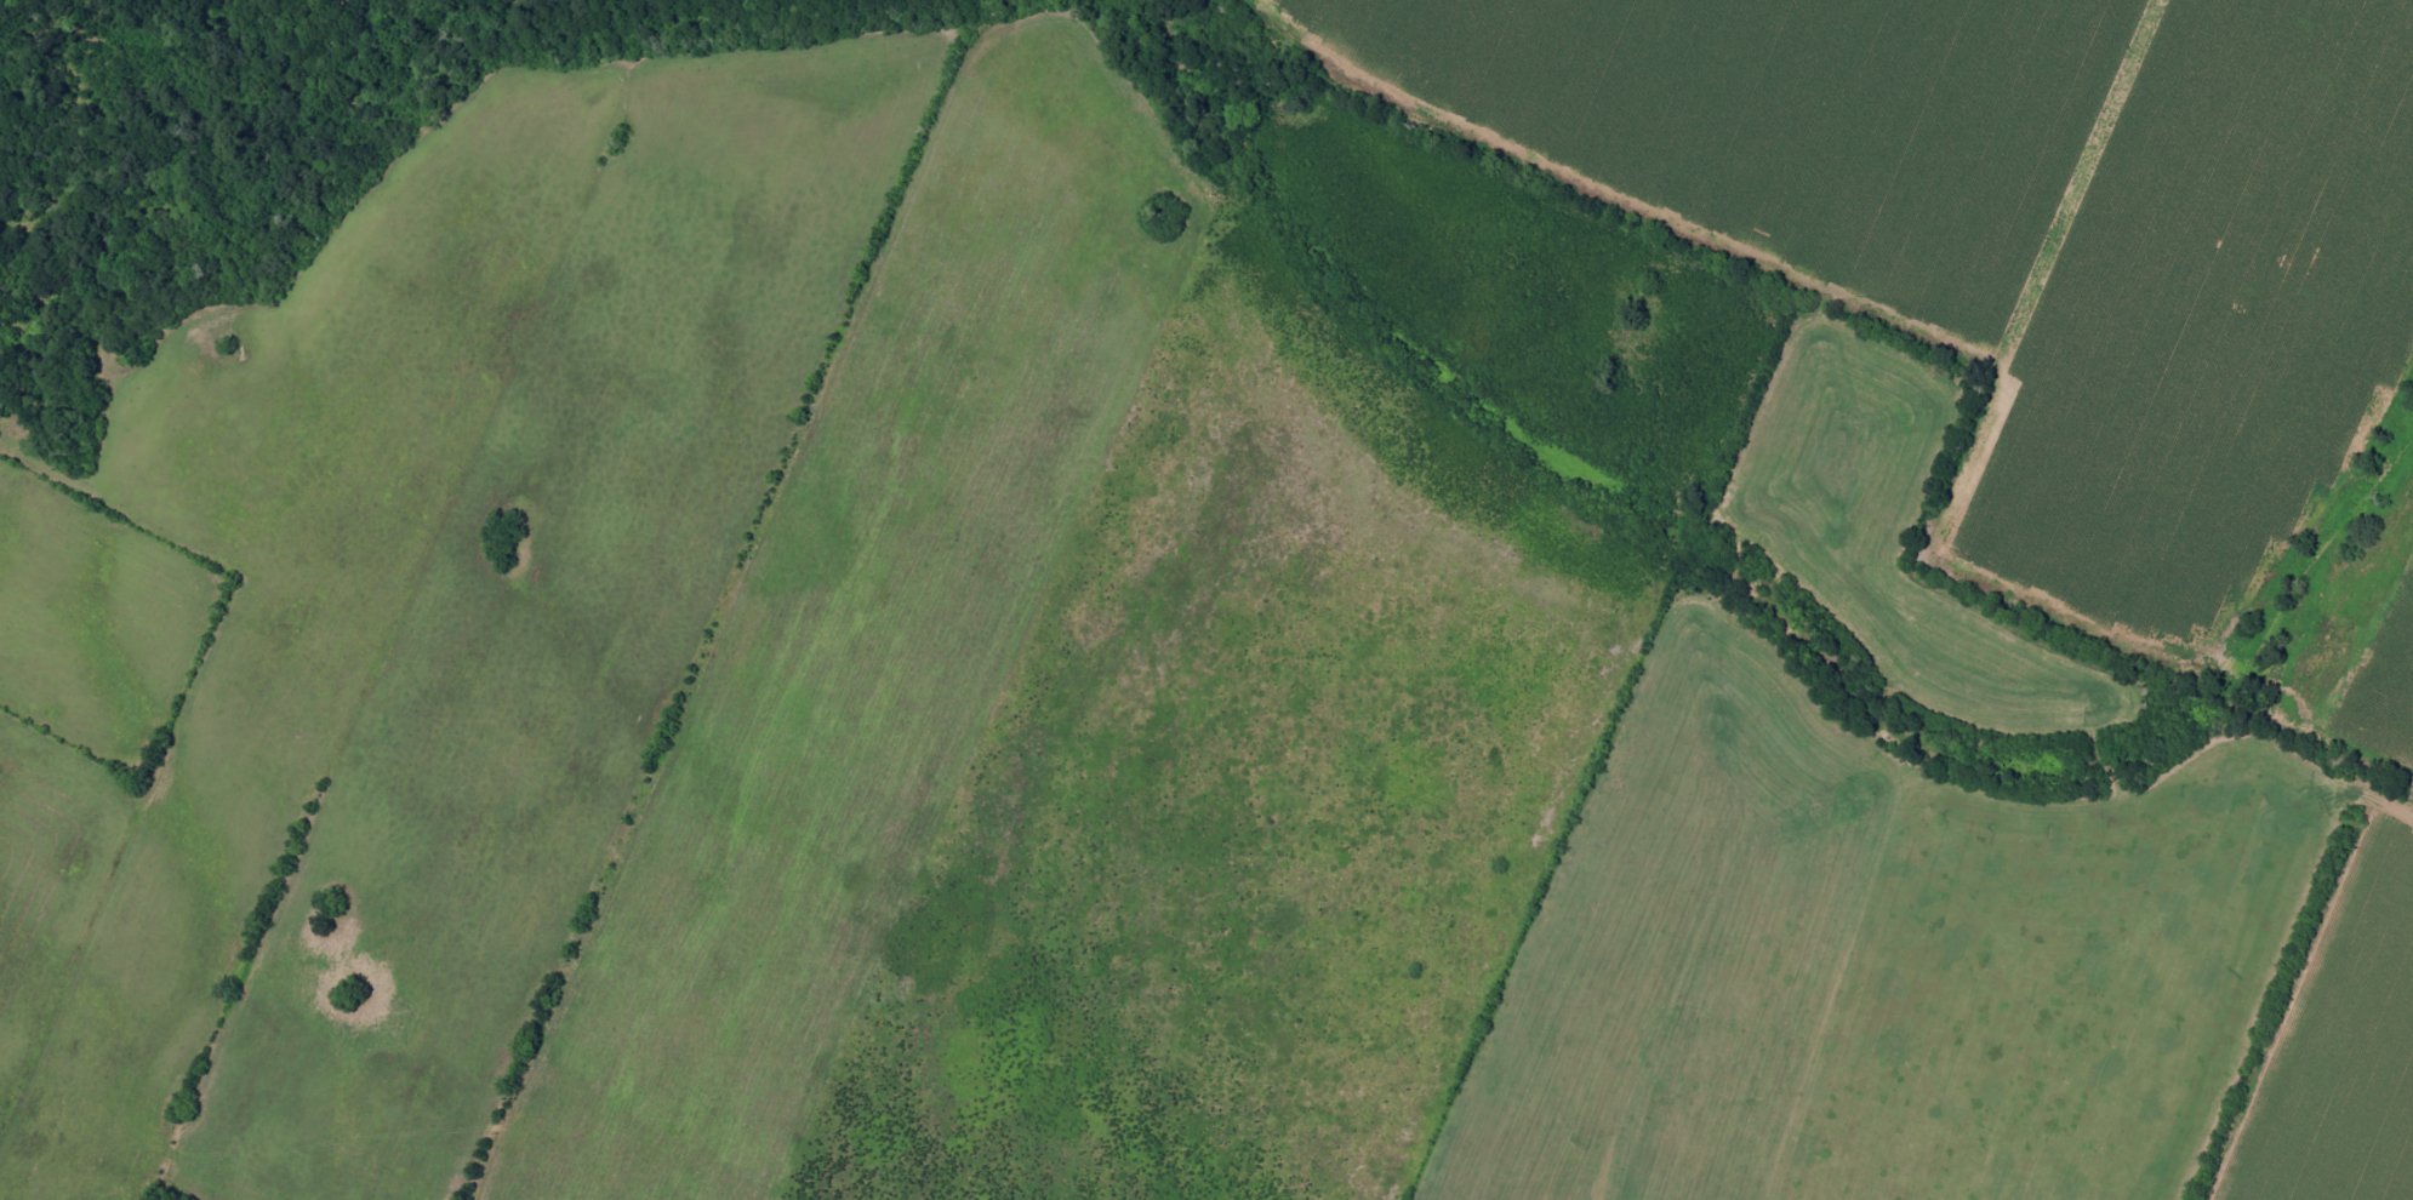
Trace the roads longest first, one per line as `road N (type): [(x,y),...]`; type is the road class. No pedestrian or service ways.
road 1 (residential): [(767,1199),(1126,345)]

